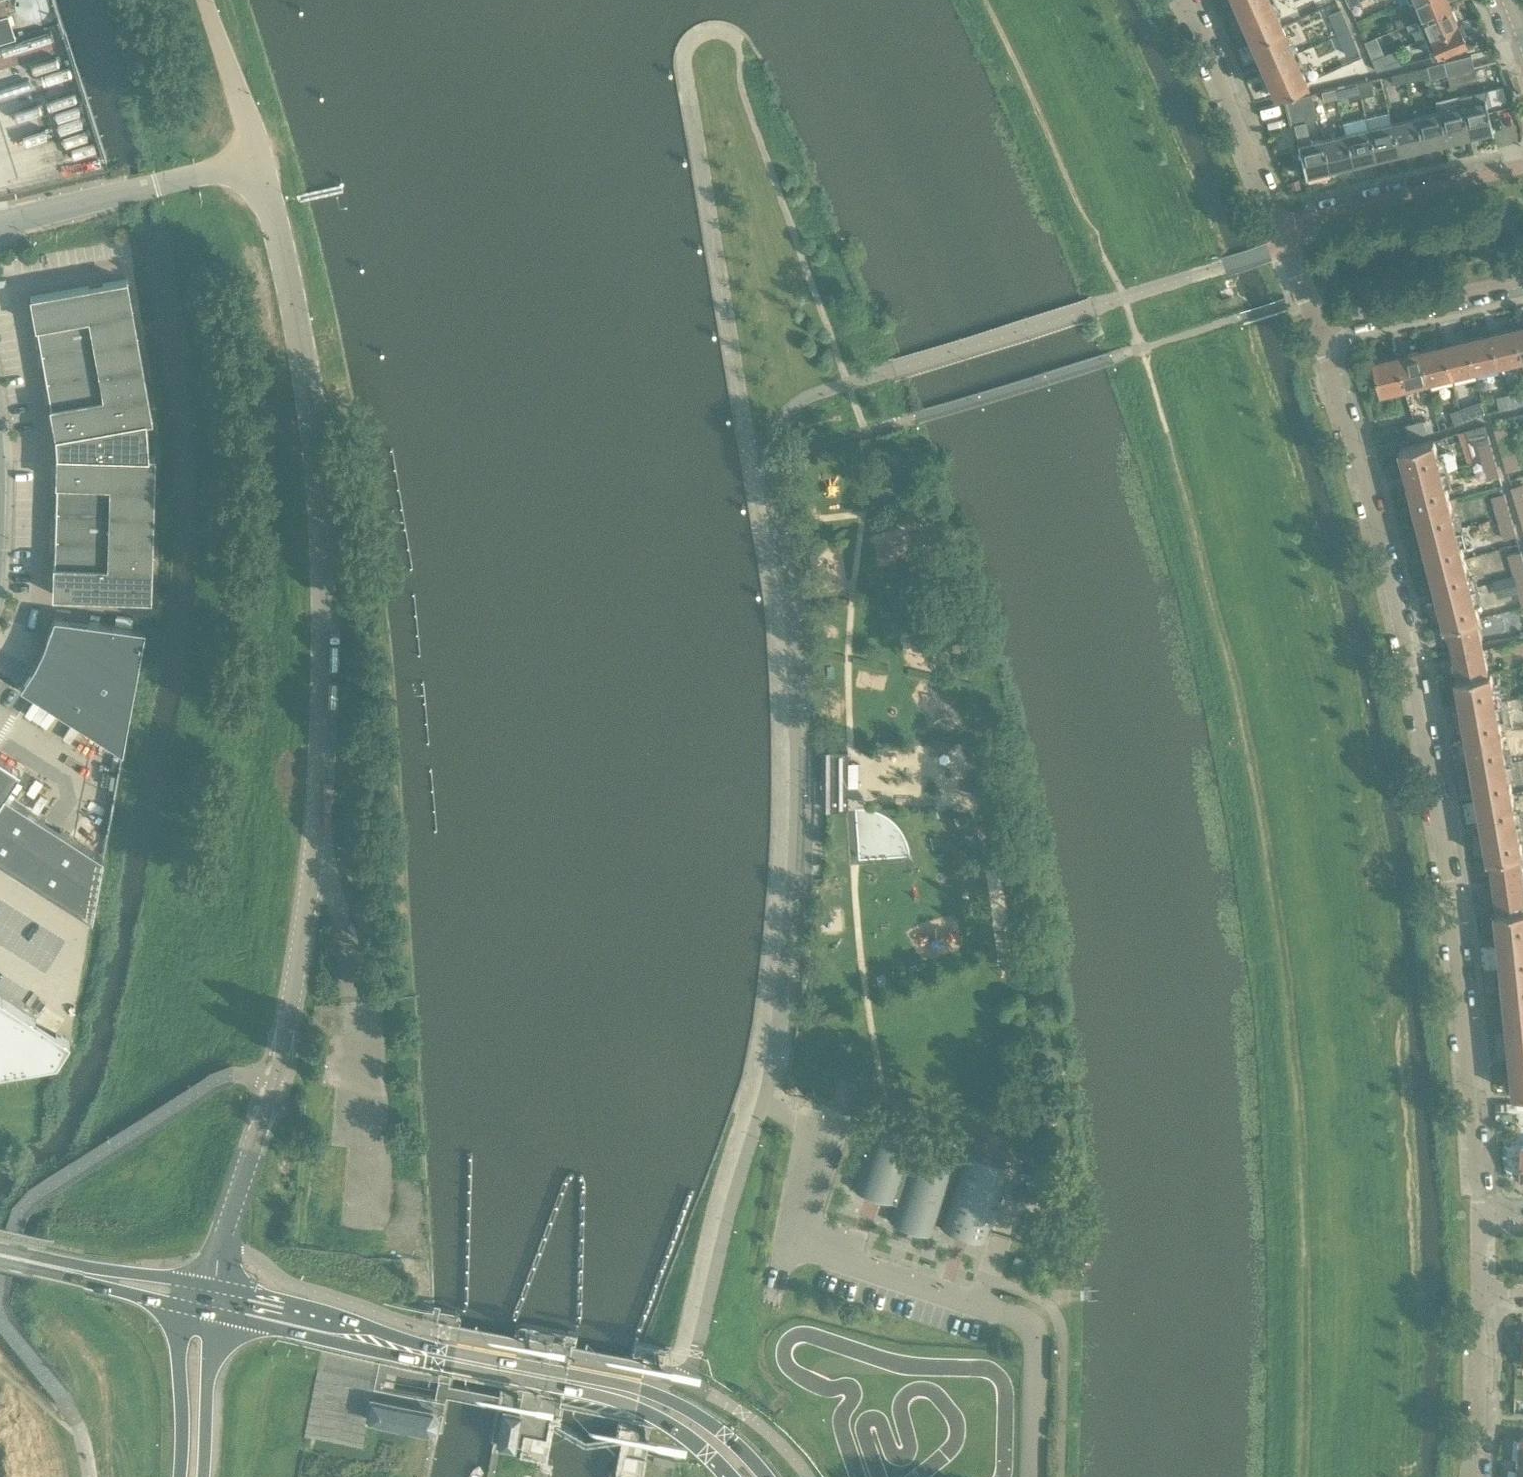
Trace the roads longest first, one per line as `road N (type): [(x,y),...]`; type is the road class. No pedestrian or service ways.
road 1 (unclassified): [(203,1300),(274,1082),(324,784),(329,569),(308,389),(254,161)]
road 2 (residential): [(1479,1223),(1449,889),(1409,661),(1316,327)]
road 3 (primary): [(638,1397),(203,1300)]
road 4 (unclassified): [(254,161),(0,225)]
road 5 (residential): [(1283,237),(1184,0)]
road 6 (residential): [(1522,167),(1317,216),(1283,237)]
road 7 (residential): [(1316,327),(1522,278)]
road 8 (unclassified): [(981,1301),(1028,1319),(1040,1338),(1038,1476)]
road 9 (primary): [(203,1300),(0,1256)]
road 10 (unclassified): [(792,1242),(981,1301)]
road 11 (residential): [(1475,1476),(1479,1291)]
road 12 (secondary): [(203,1300),(182,1347),(179,1476)]
road 13 (secondary): [(204,1476),(203,1300)]
road 14 (unclassified): [(254,161),(209,0)]
road 15 (unclassified): [(798,1116),(833,1123),(792,1242)]

